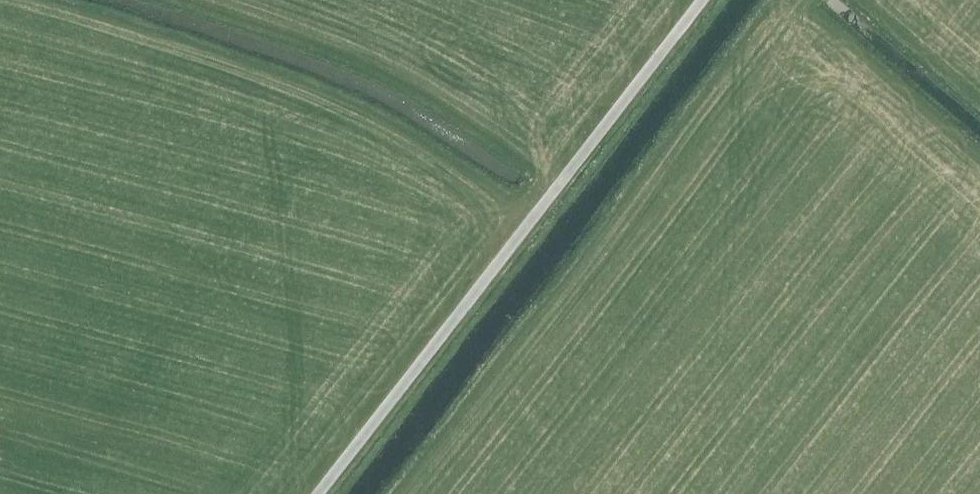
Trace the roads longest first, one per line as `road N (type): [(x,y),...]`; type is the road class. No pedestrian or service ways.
road 1 (track): [(317,493),(701,0)]

